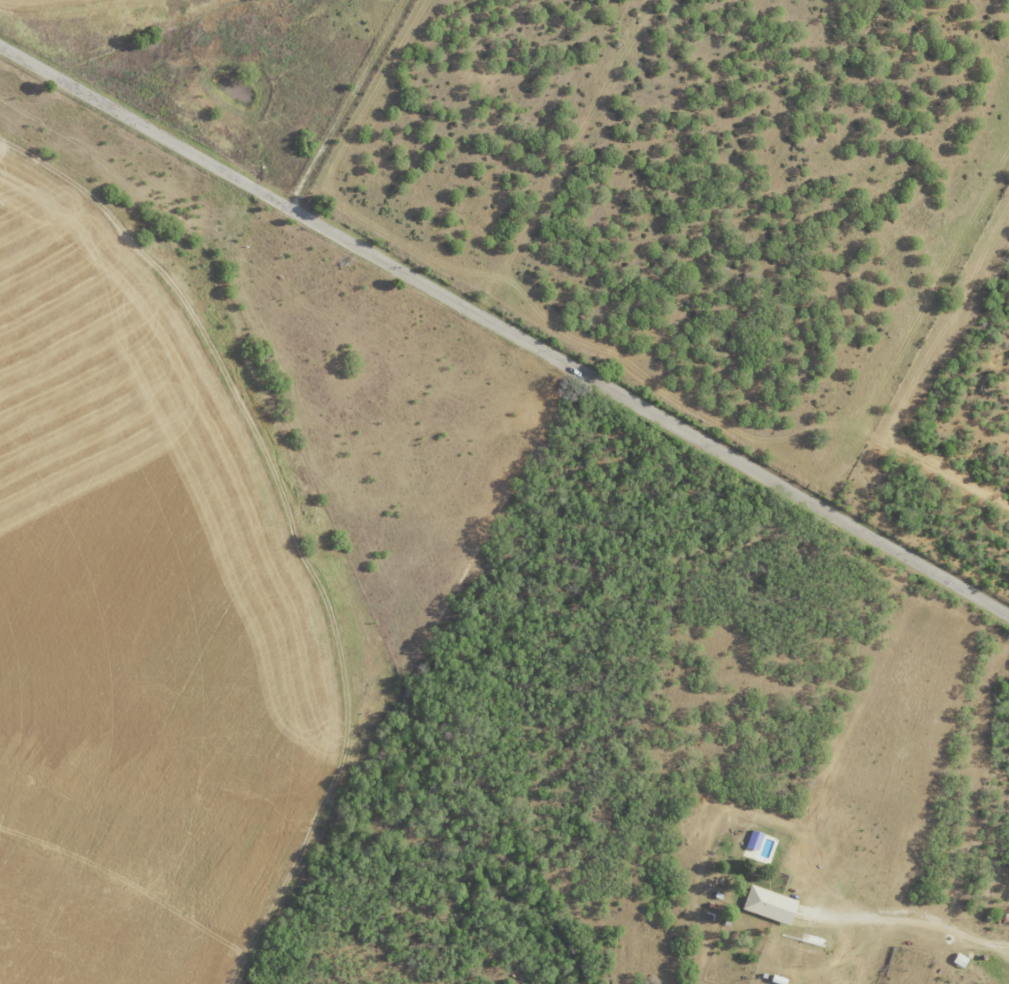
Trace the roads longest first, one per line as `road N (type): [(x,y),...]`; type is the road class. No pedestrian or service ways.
road 1 (residential): [(1008,615),(0,45)]

